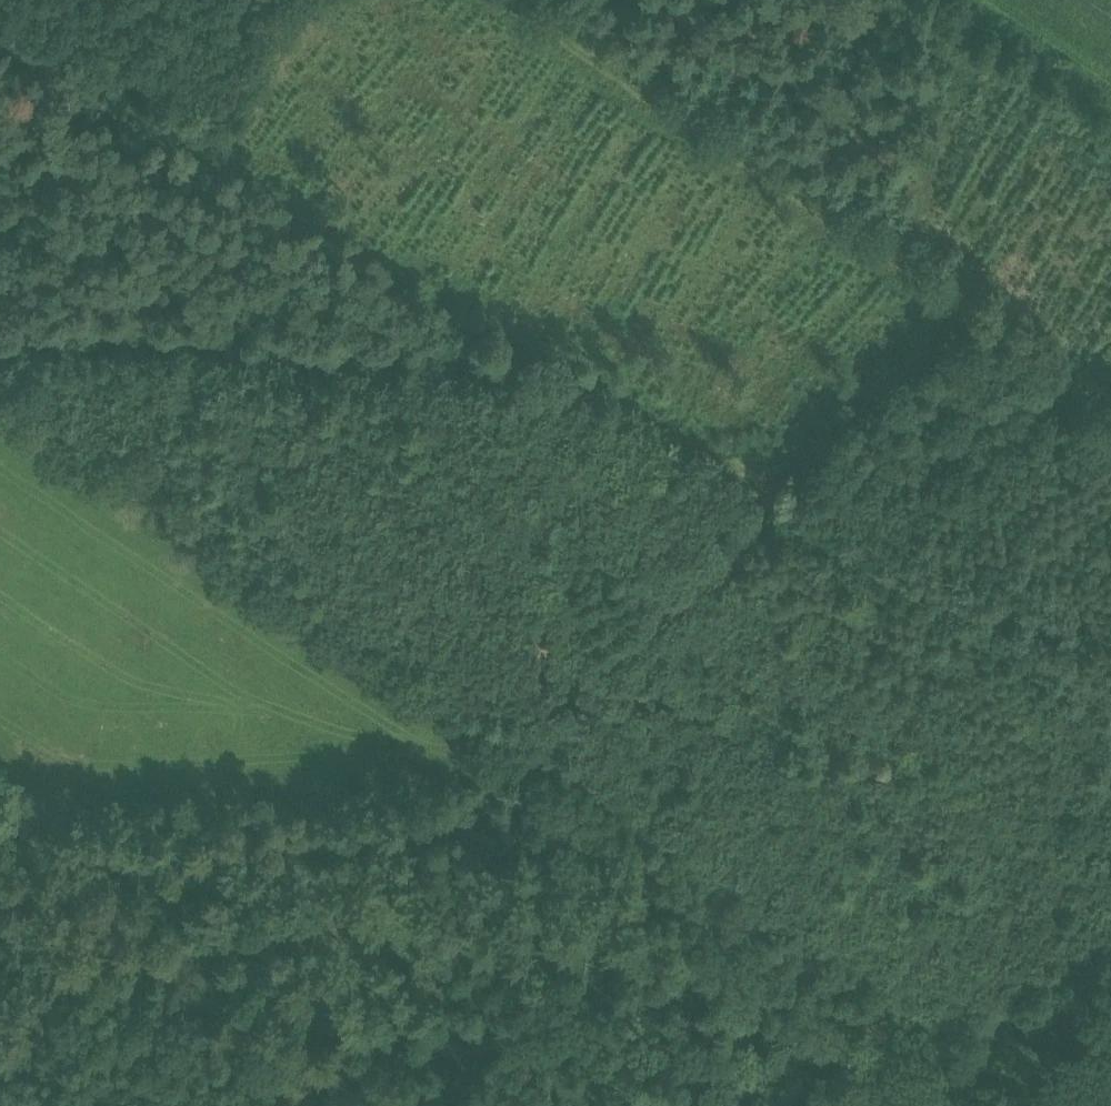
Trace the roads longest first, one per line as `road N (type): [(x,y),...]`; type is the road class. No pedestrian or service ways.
road 1 (track): [(1110,421),(600,74),(469,0)]

